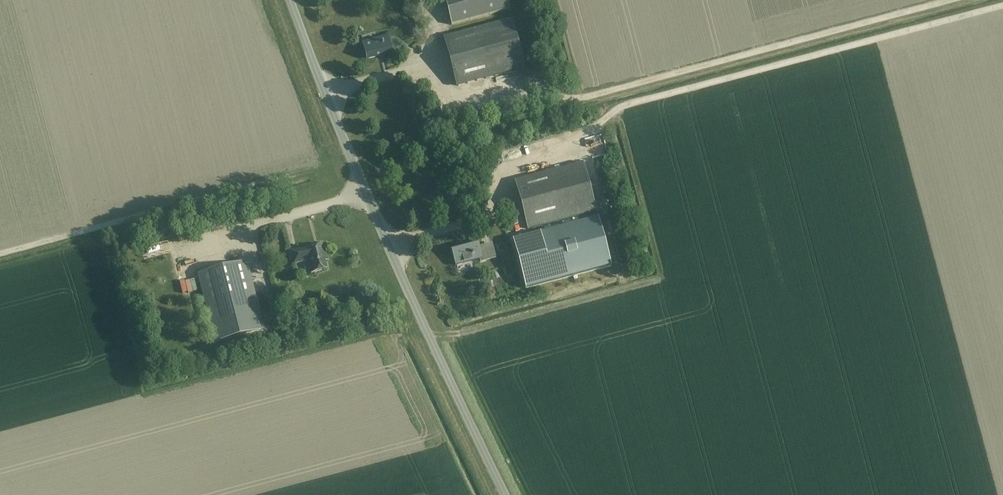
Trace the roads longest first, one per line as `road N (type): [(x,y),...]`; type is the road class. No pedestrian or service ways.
road 1 (unclassified): [(507,494),(389,247),(290,0)]
road 2 (track): [(0,255),(202,201)]

